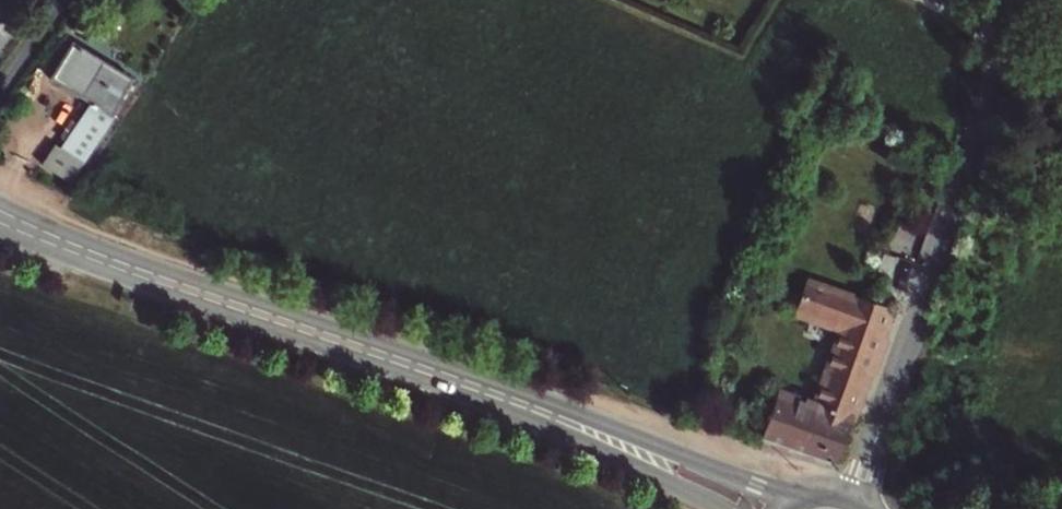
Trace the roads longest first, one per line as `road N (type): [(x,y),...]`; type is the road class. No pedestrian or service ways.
road 1 (residential): [(854,499),(1023,0)]
road 2 (secondary): [(476,387),(126,268),(0,215)]
road 3 (secondary): [(818,492),(759,484),(614,427),(476,387)]
road 4 (secondary): [(476,387),(720,508)]

